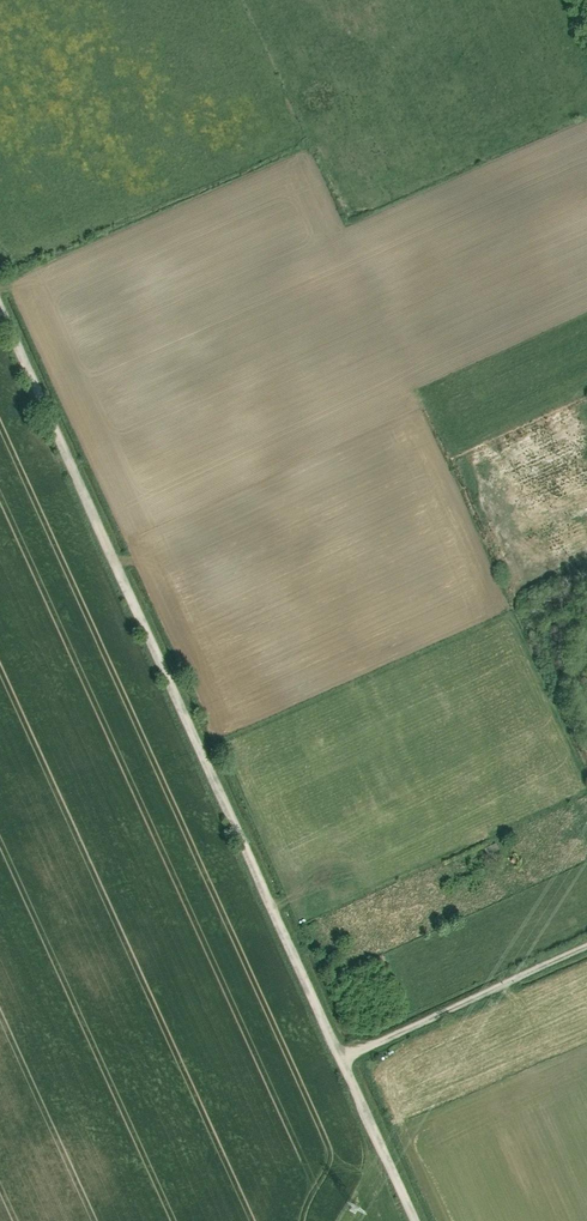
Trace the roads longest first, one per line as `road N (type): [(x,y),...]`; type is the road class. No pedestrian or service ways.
road 1 (track): [(0,308),(417,1220)]
road 2 (track): [(342,1058),(586,949)]

